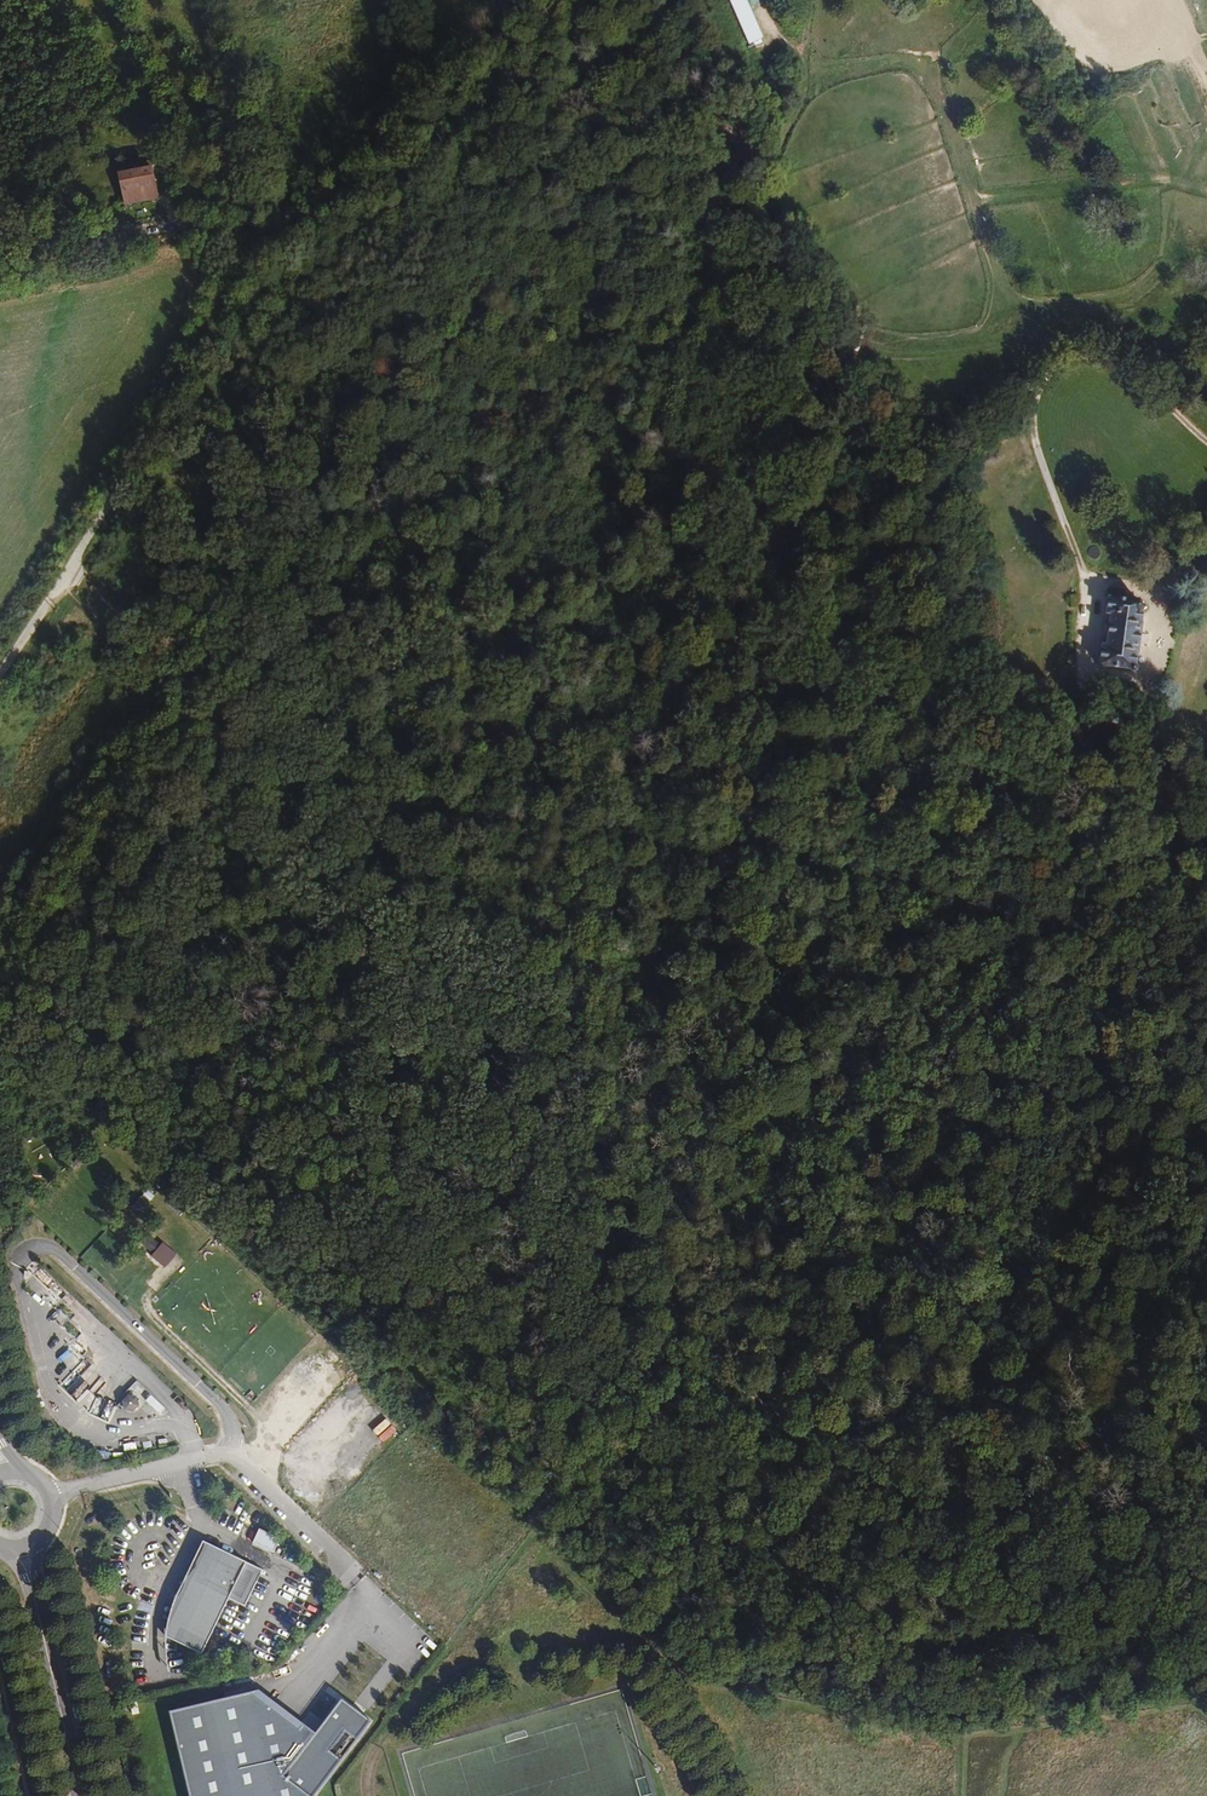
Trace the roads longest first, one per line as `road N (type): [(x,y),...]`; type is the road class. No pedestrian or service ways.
road 1 (unclassified): [(249,268),(0,676)]
road 2 (track): [(1079,567),(1031,424),(1041,371),(1094,353),(1161,398),(1206,442)]
road 3 (track): [(528,0),(474,40),(249,268)]
road 4 (residential): [(356,1584),(334,1550),(250,1467),(229,1456),(53,1496)]
road 5 (secondary): [(81,1795),(29,1579)]
road 6 (track): [(1206,192),(1147,181),(1083,189)]

